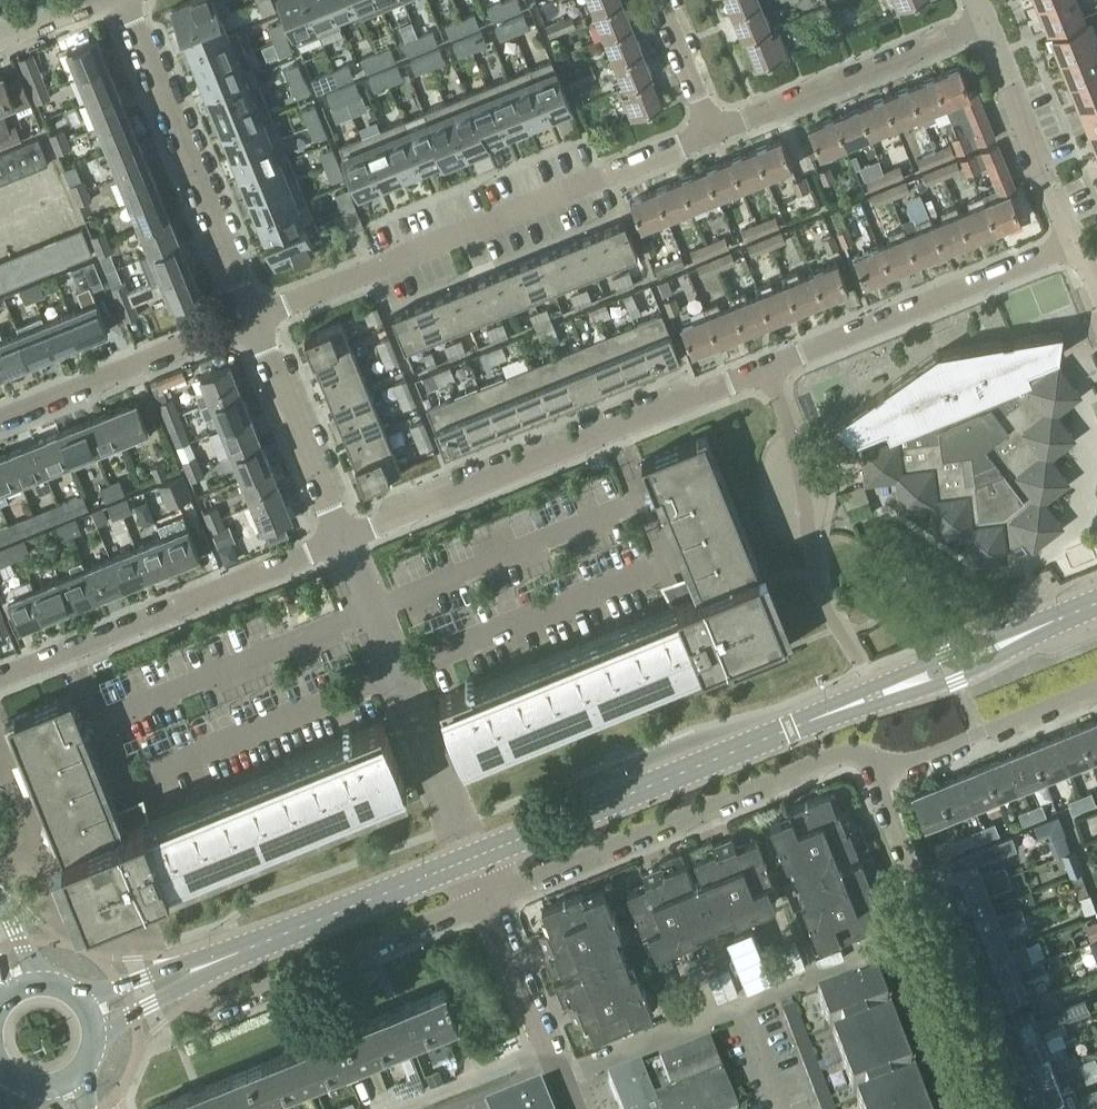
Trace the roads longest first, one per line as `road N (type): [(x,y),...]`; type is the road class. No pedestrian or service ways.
road 1 (residential): [(345,543),(1074,248)]
road 2 (tertiary): [(474,862),(1096,606)]
road 3 (residential): [(254,320),(716,133)]
road 4 (residential): [(488,903),(844,758),(863,761),(873,781)]
road 5 (residential): [(0,682),(345,543)]
road 6 (residential): [(160,986),(220,1009),(488,903)]
road 7 (residential): [(873,781),(1000,1108)]
road 8 (residential): [(254,320),(124,0)]
road 9 (residential): [(474,862),(345,543)]
road 10 (tertiary): [(160,986),(474,862)]
road 11 (residential): [(716,133),(983,25)]
road 12 (residential): [(0,423),(254,320)]
road 13 (residential): [(345,543),(254,320)]
road 14 (residential): [(1074,248),(983,25)]
road 15 (residential): [(873,781),(1096,691)]
road 16 (residential): [(570,1108),(488,903)]
road 17 (residential): [(716,133),(661,0)]

